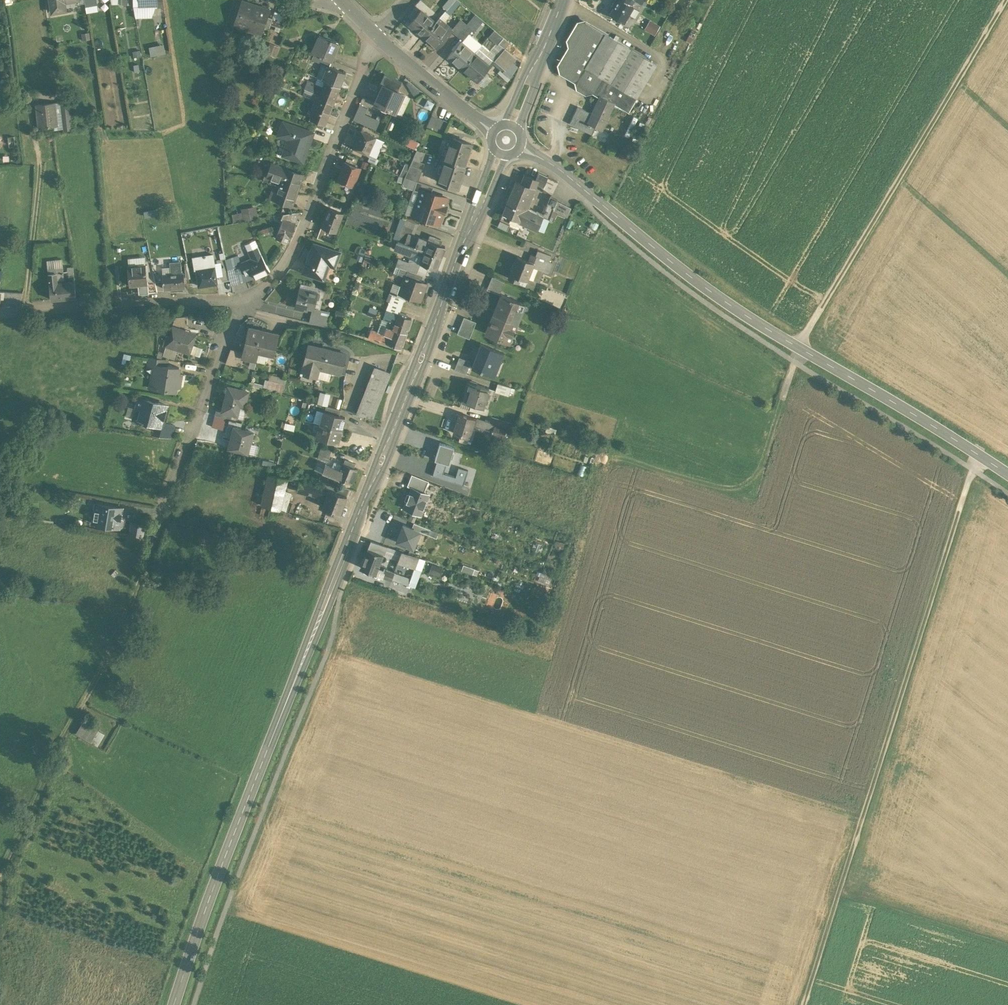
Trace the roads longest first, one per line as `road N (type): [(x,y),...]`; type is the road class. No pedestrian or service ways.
road 1 (primary): [(174,1004),(500,152)]
road 2 (tertiary): [(1007,473),(754,321),(634,235),(556,166),(519,146)]
road 3 (track): [(804,1004),(982,456)]
road 4 (track): [(1005,0),(799,347)]
road 5 (track): [(151,543),(116,643),(1,878),(0,901)]
road 6 (residential): [(380,40),(294,251),(270,284),(240,301)]
road 7 (residential): [(240,301),(154,298),(0,314)]
road 8 (track): [(839,895),(1007,947)]
road 9 (track): [(40,137),(29,311)]
road 10 (residential): [(240,301),(183,443)]
road 11 (tertiary): [(494,133),(380,40)]
road 12 (primary): [(510,127),(561,0)]
road 13 (track): [(743,526),(781,401)]

